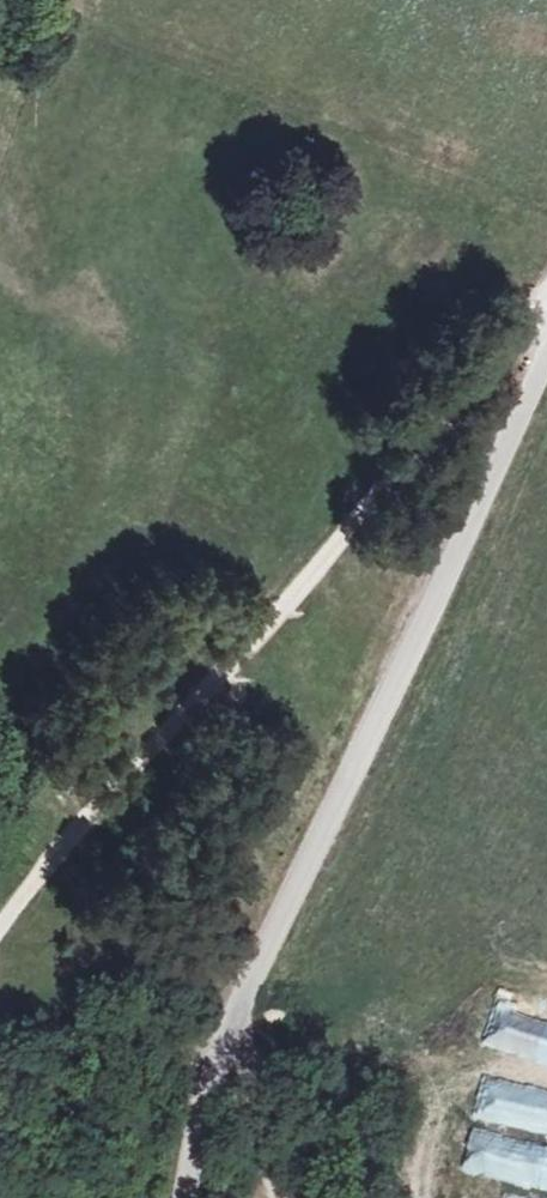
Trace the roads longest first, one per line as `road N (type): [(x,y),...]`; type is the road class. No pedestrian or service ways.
road 1 (unclassified): [(546,351),(317,838),(232,1041),(188,1197)]
road 2 (track): [(546,293),(332,554),(0,926)]

